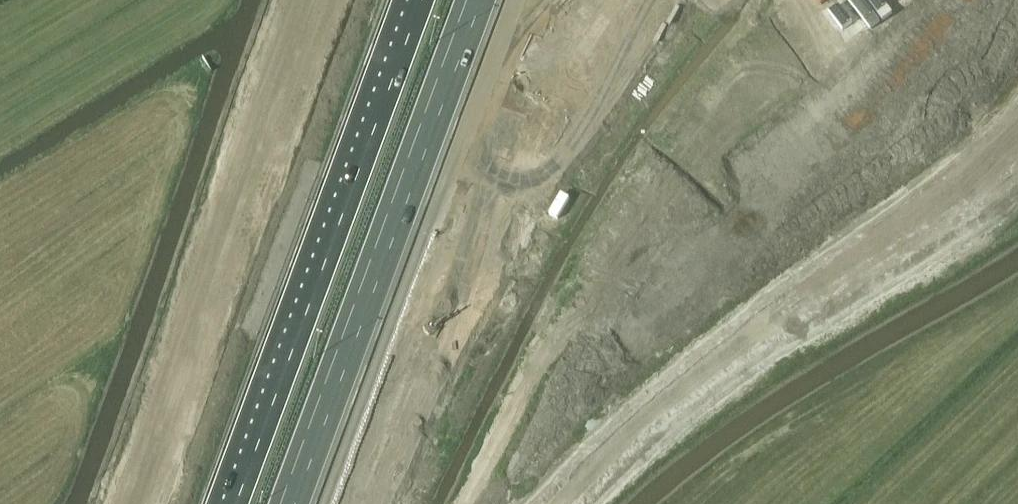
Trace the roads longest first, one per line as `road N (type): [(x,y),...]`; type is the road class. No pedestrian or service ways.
road 1 (tertiary): [(559,503),(762,329),(872,266),(1017,160)]
road 2 (motorway): [(385,503),(479,268),(543,147),(636,0)]
road 3 (motorway): [(288,503),(474,0)]
road 4 (motorway): [(420,0),(247,468)]
road 5 (motorway): [(362,0),(247,468)]

